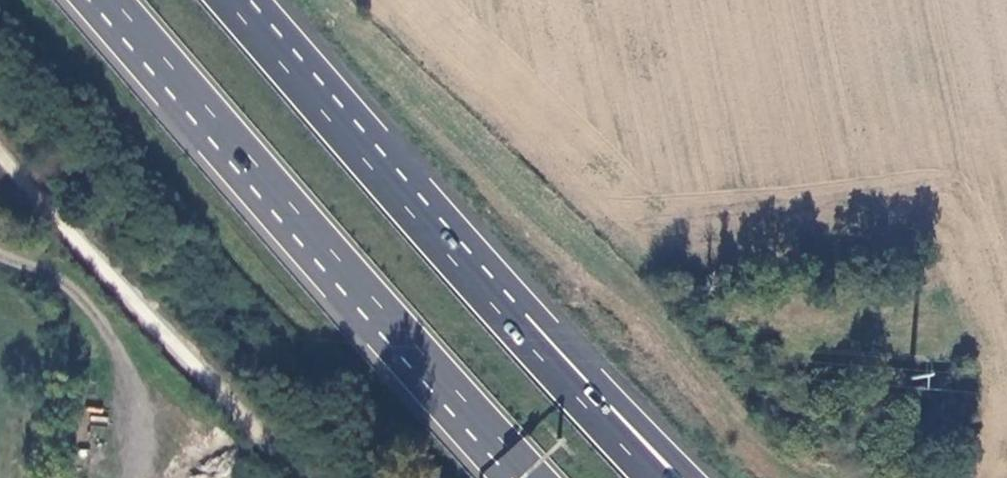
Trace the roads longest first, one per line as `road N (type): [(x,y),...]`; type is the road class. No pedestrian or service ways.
road 1 (trunk): [(114,0),(491,429)]
road 2 (trunk): [(511,325),(229,0)]
road 3 (trunk): [(698,477),(582,363),(511,325)]
road 4 (trunk): [(653,477),(511,325)]

